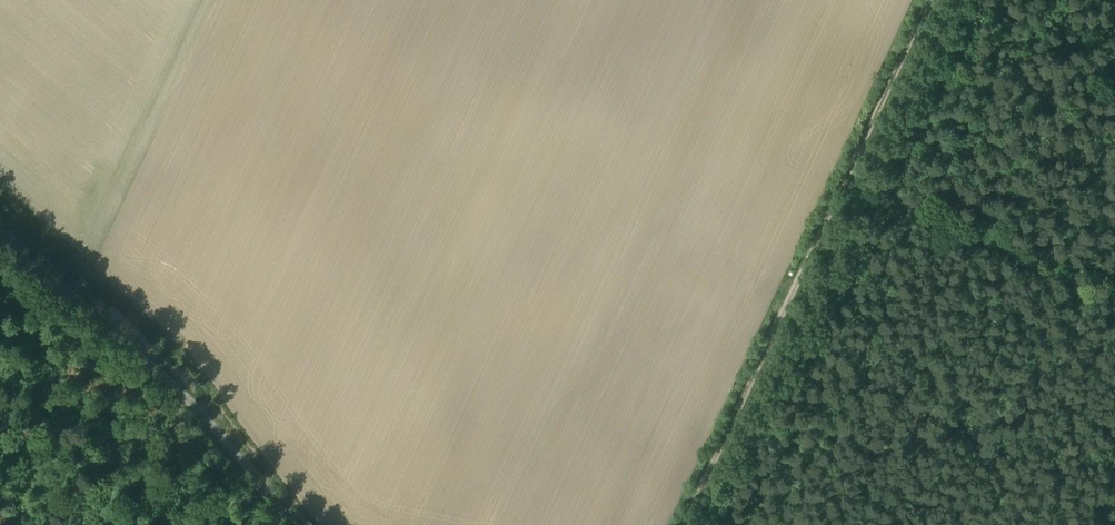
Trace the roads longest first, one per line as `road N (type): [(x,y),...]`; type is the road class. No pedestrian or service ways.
road 1 (track): [(931,0),(688,524)]
road 2 (unclassified): [(0,237),(209,420),(296,524)]

